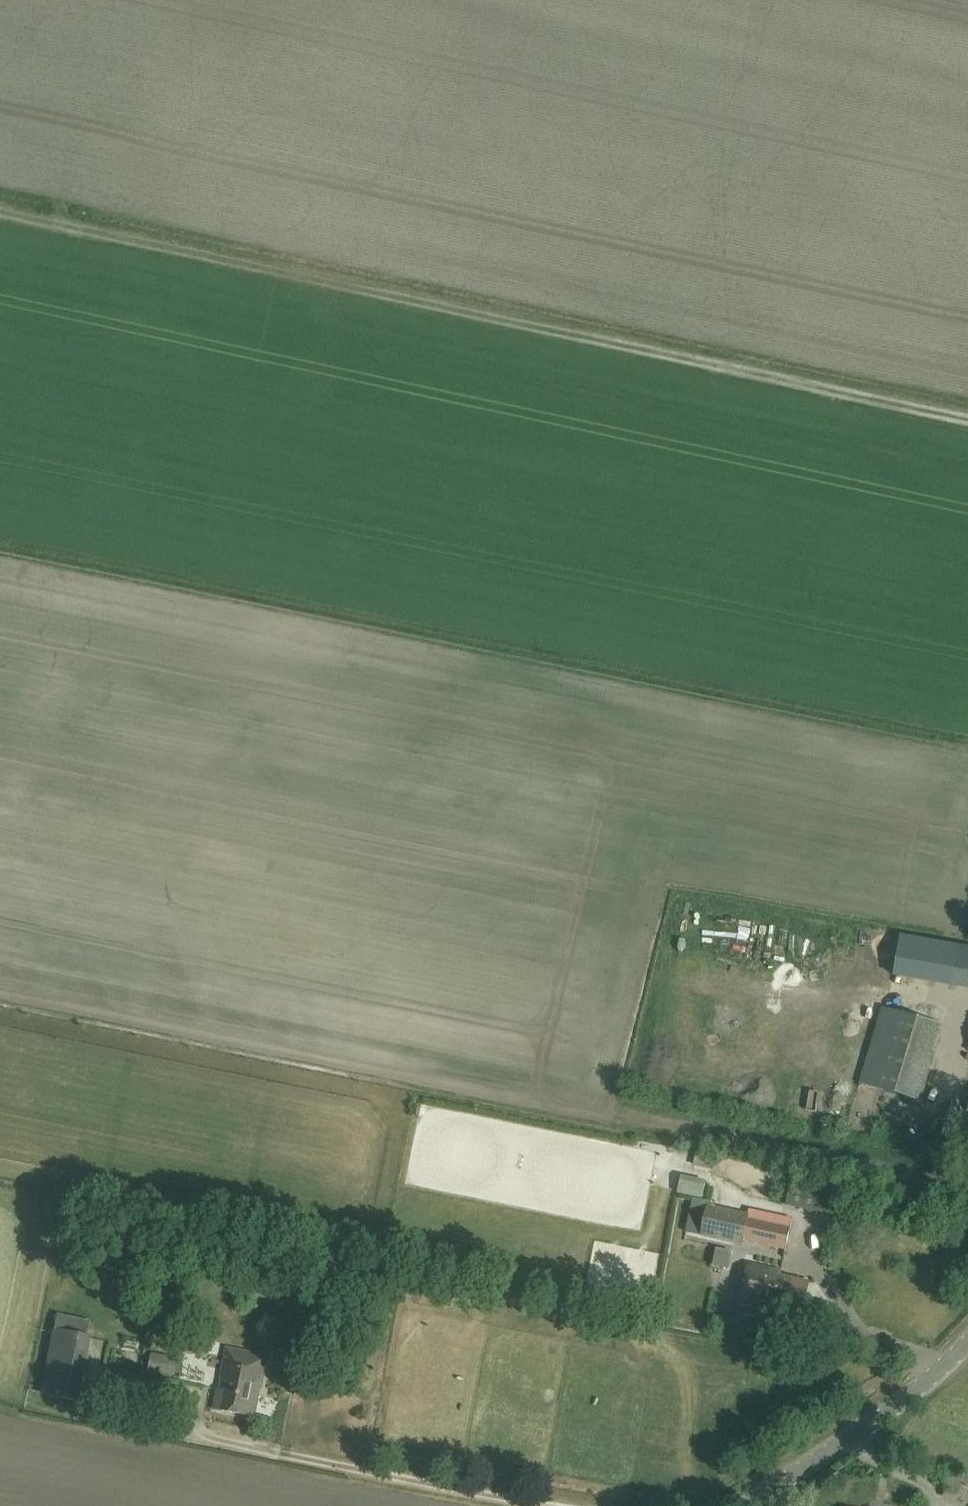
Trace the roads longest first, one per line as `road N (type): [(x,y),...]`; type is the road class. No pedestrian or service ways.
road 1 (track): [(0,211),(967,419)]
road 2 (tertiary): [(745,1505),(925,1384),(967,1343)]

